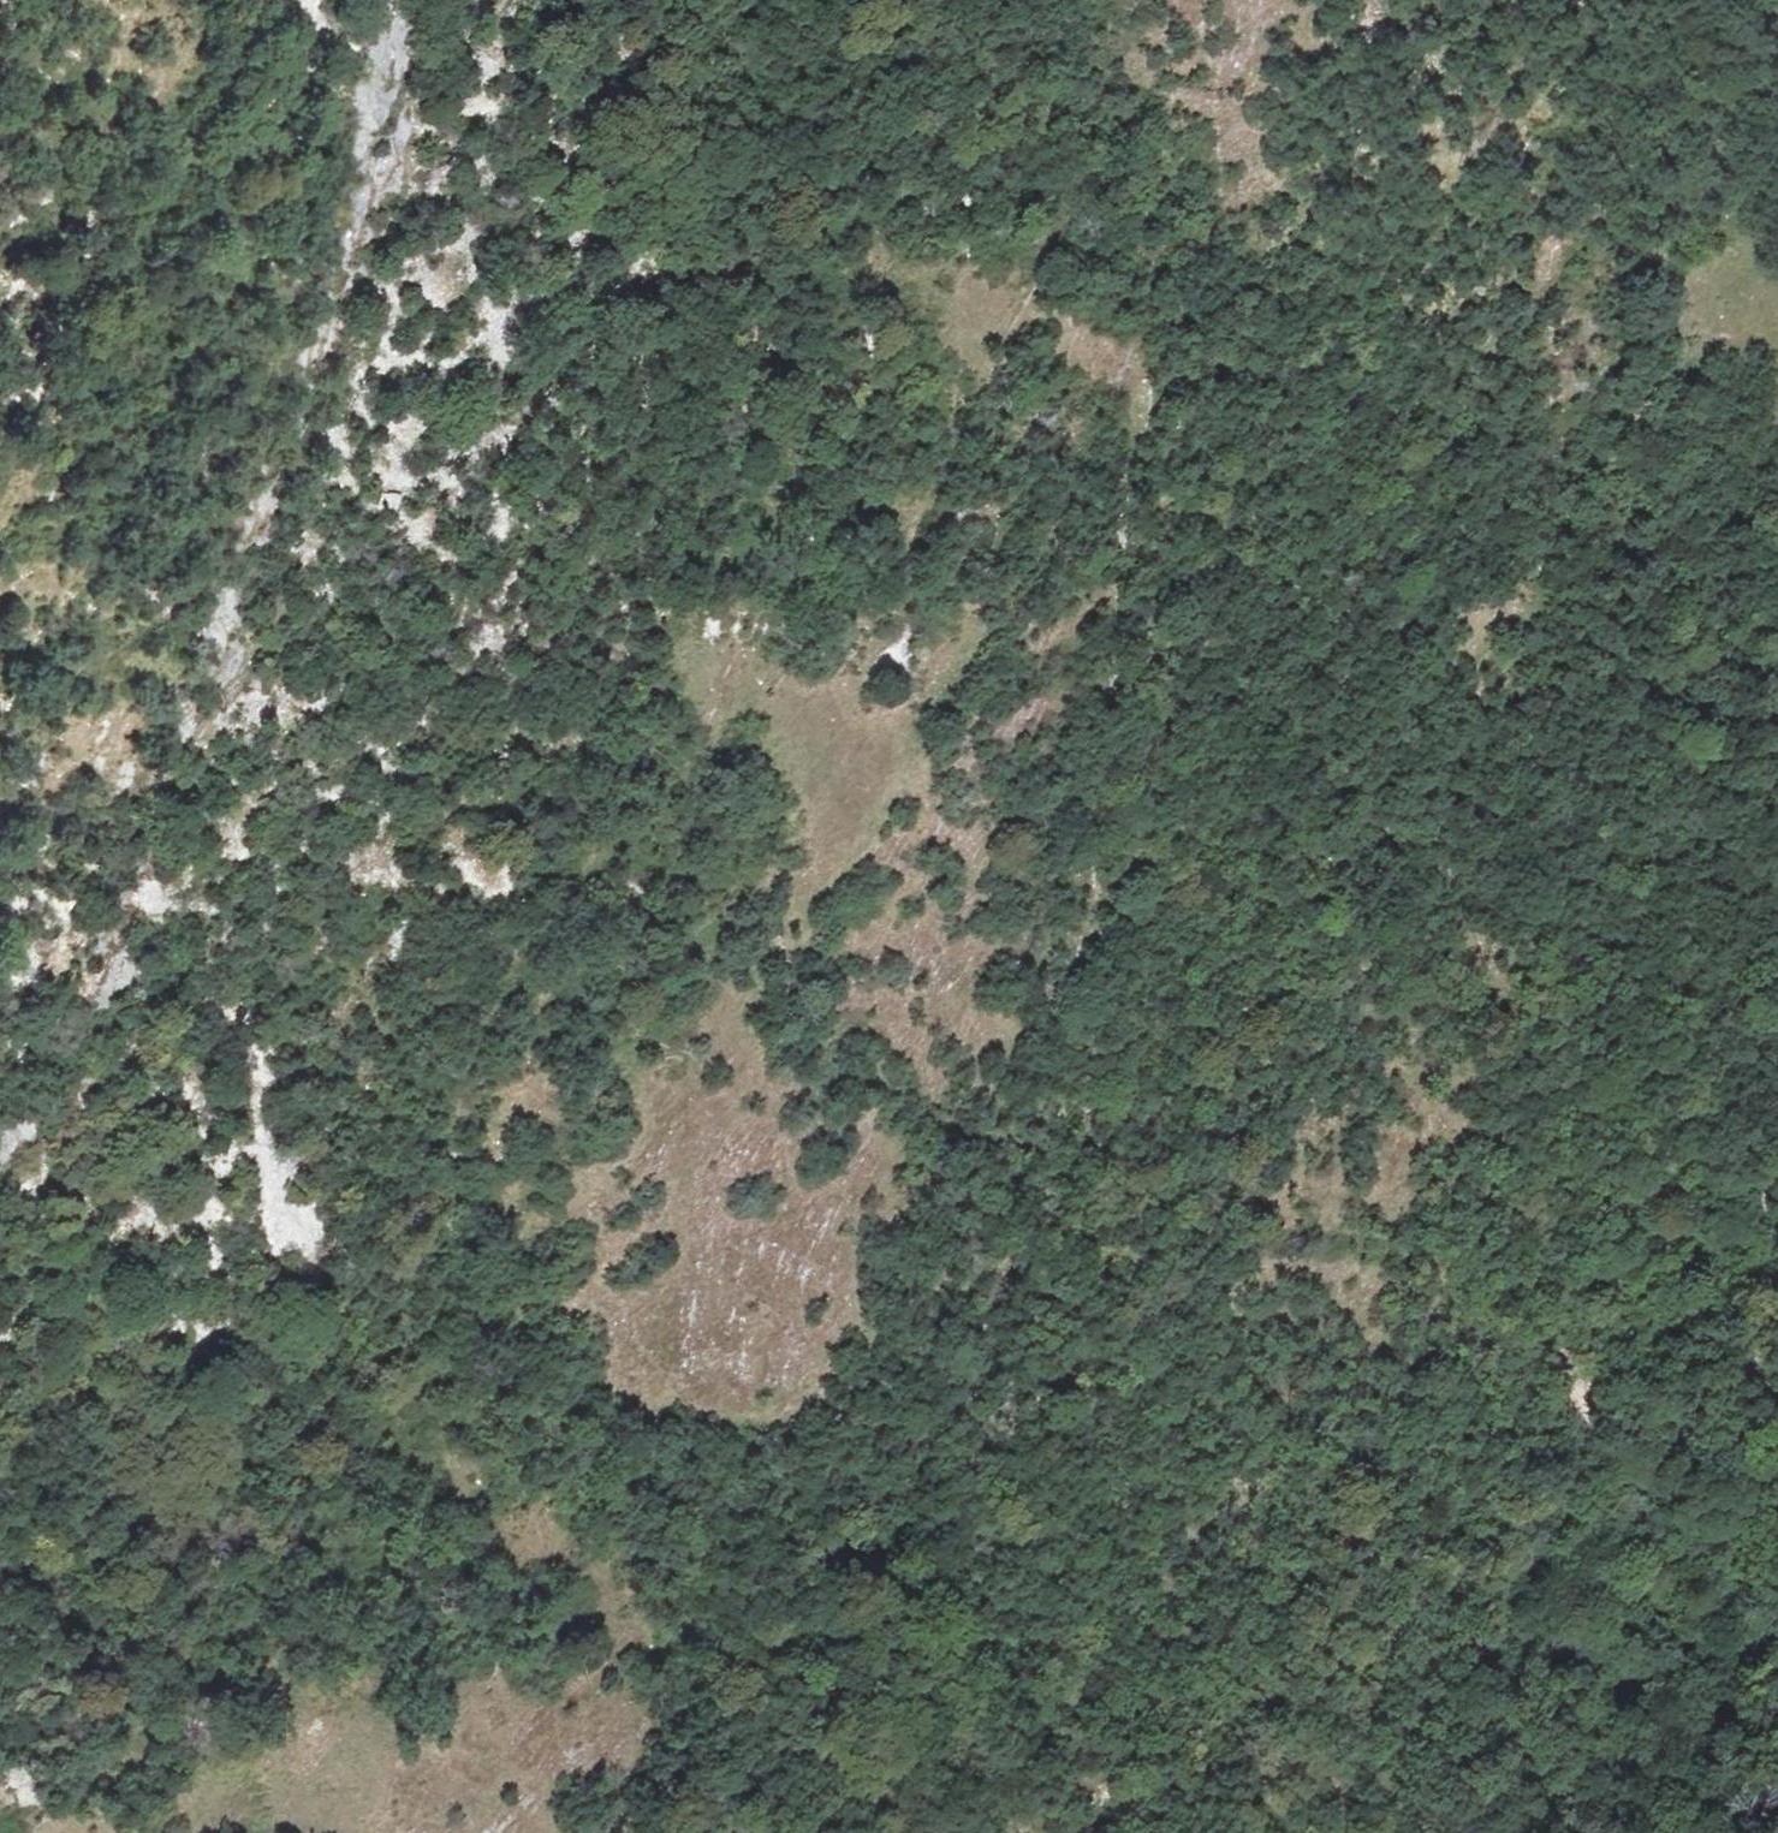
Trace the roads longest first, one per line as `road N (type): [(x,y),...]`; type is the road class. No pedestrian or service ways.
road 1 (track): [(1119,1832),(1243,1740),(1416,1636),(1523,1532)]
road 2 (track): [(1523,1532),(1597,1832)]
road 3 (track): [(1777,1287),(1742,1287),(1580,1470)]

